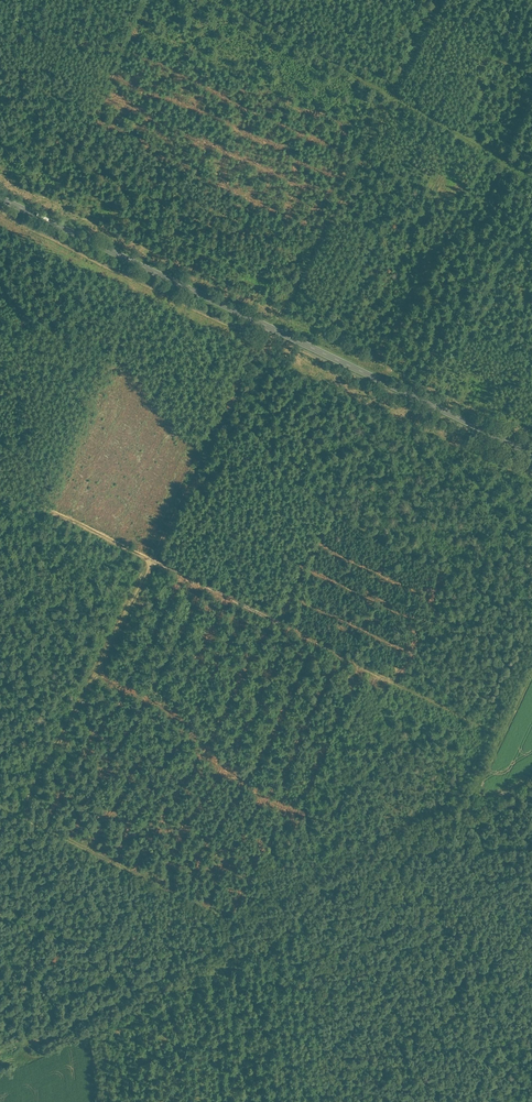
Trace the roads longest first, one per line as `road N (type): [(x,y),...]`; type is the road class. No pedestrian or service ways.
road 1 (track): [(0,1062),(219,943),(280,926),(357,889),(440,837),(470,797),(531,674)]
road 2 (secondary): [(531,454),(0,199)]
road 3 (track): [(289,338),(439,0)]
road 4 (track): [(225,0),(531,176)]
road 5 (track): [(147,0),(56,226)]

